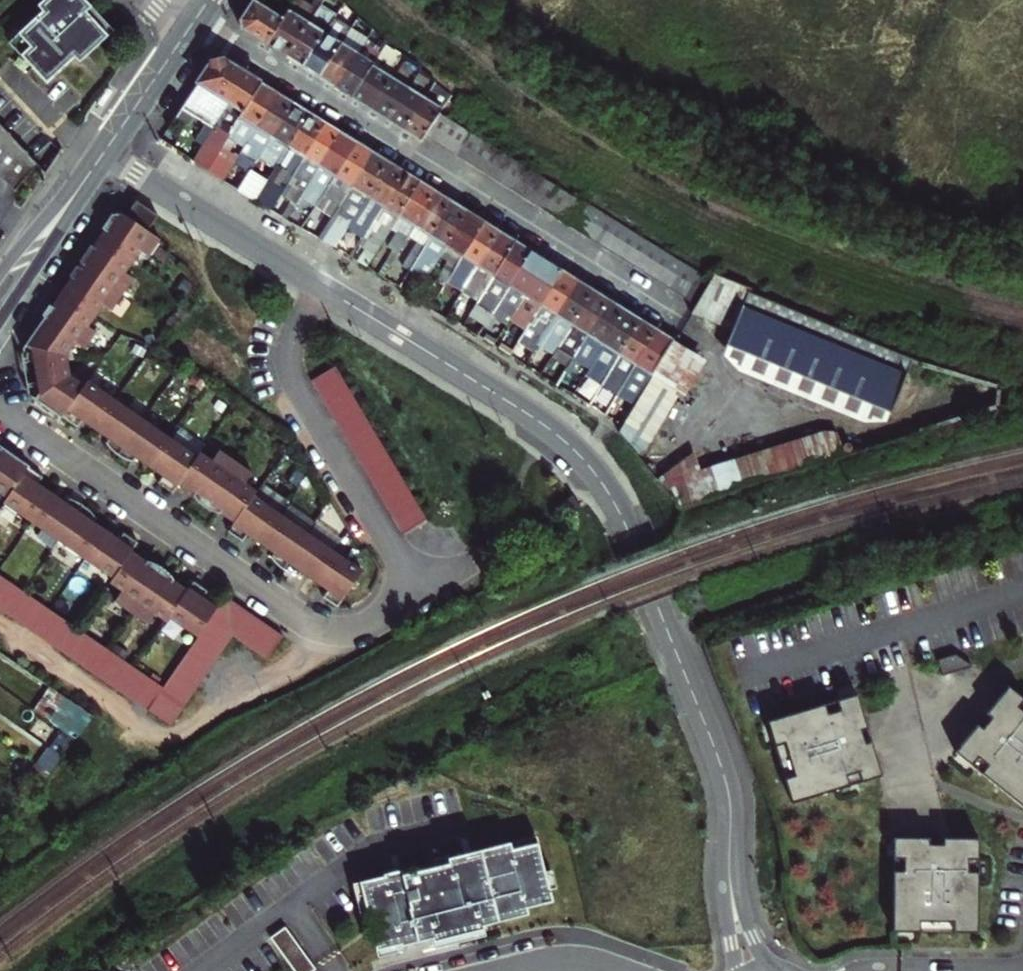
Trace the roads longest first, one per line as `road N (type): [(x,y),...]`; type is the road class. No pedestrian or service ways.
road 1 (residential): [(322,286),(541,421),(593,470),(632,540),(720,765),(728,844)]
road 2 (residential): [(195,19),(685,324)]
road 3 (residential): [(0,413),(308,622),(370,622),(419,591)]
road 4 (residential): [(419,591),(295,372),(294,339),(322,286)]
road 5 (residential): [(103,154),(322,286)]
road 6 (tertiary): [(103,154),(0,300)]
road 7 (tertiary): [(188,31),(103,154)]
road 8 (residential): [(781,970),(745,917),(728,844)]
road 9 (residential): [(488,970),(571,956),(620,970)]
road 10 (residential): [(728,844),(723,890),(734,970)]

